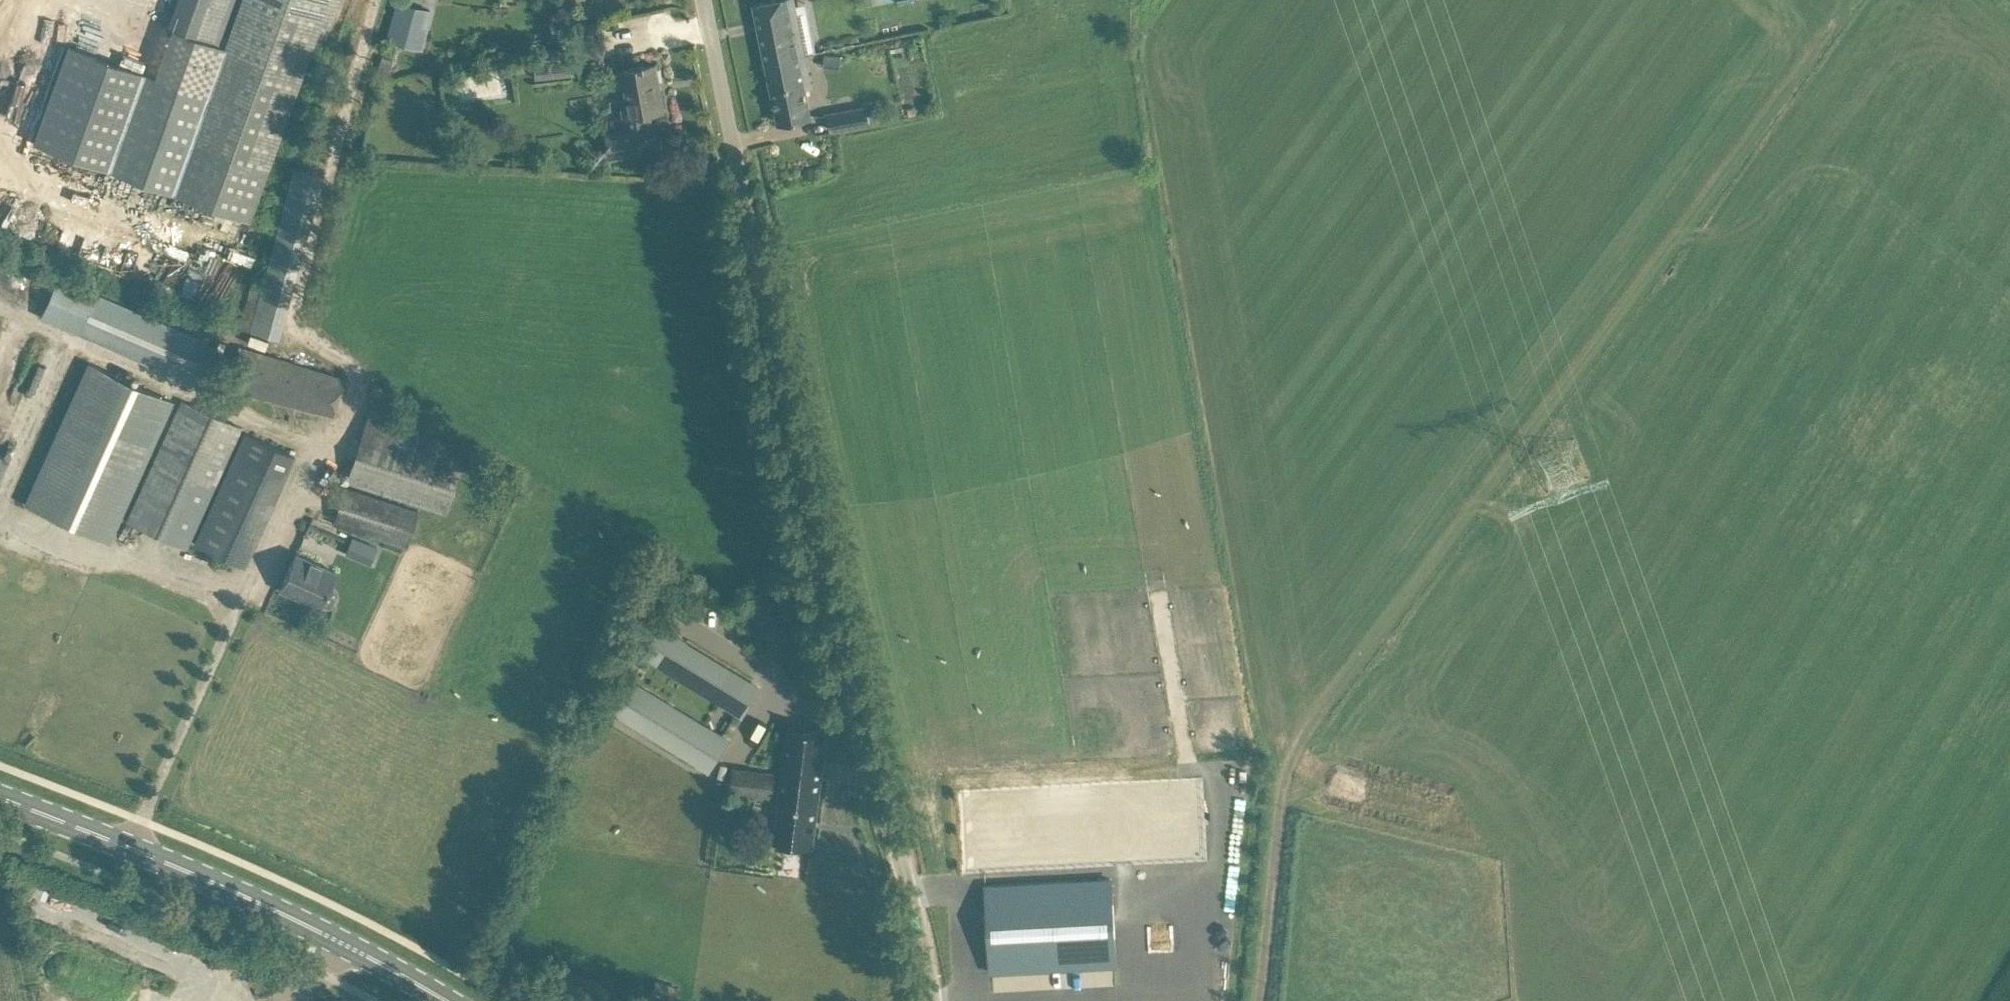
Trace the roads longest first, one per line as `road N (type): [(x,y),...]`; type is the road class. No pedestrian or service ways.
road 1 (unclassified): [(933,1000),(789,414),(703,0)]
road 2 (secondary): [(0,796),(325,932),(445,1000)]

